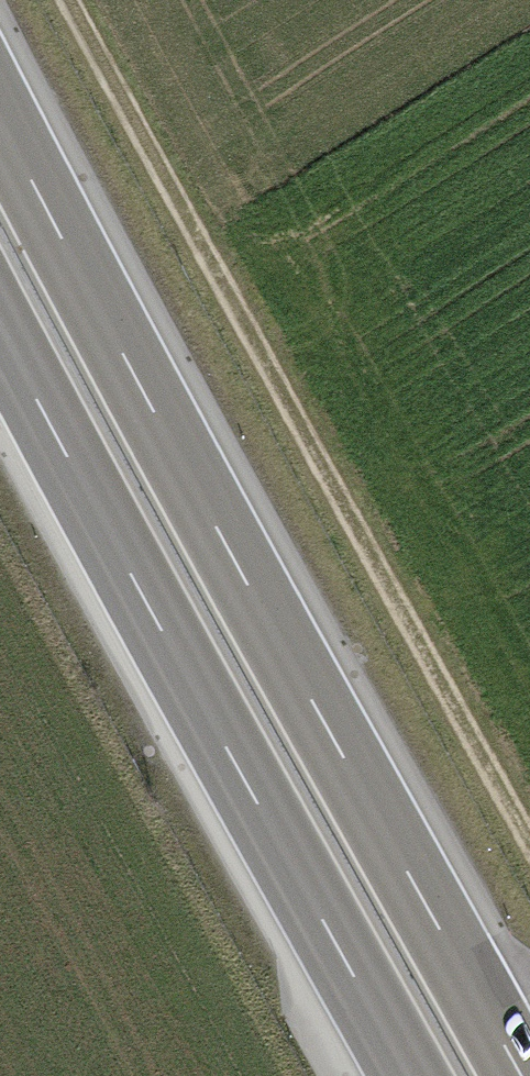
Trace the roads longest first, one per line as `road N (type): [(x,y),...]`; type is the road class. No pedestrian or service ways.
road 1 (motorway): [(523,1075),(237,562),(0,113)]
road 2 (motorway): [(0,337),(408,1075)]

